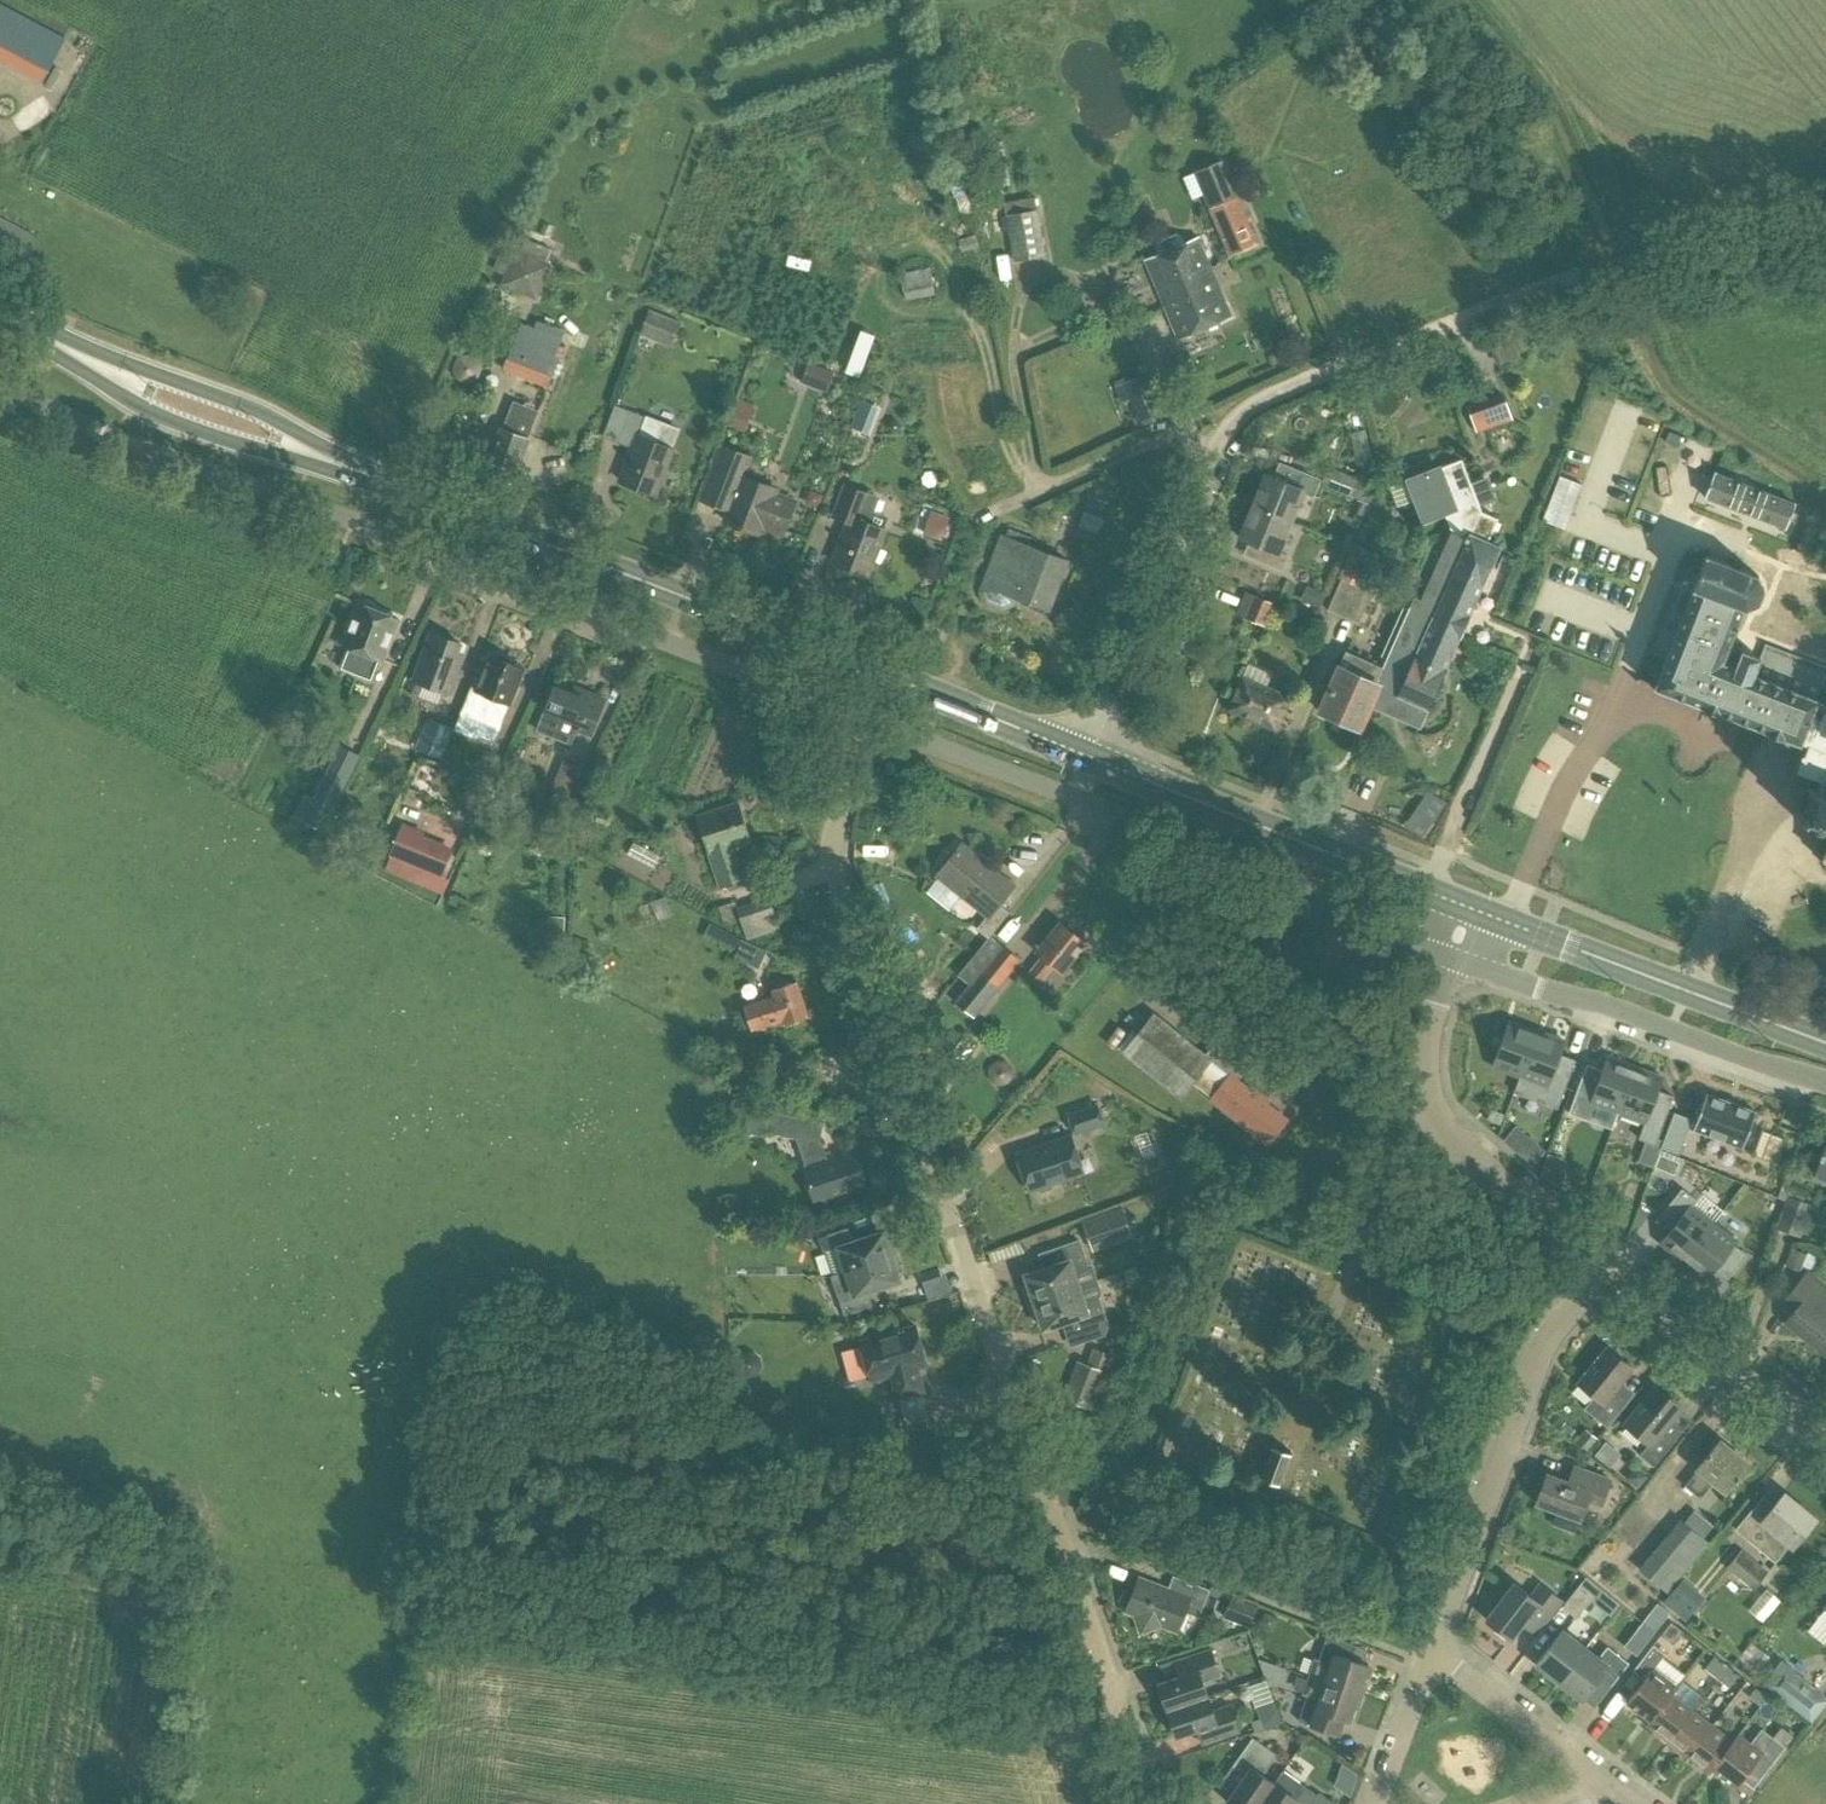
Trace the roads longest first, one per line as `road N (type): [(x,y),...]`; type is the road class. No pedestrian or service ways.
road 1 (residential): [(1149,1803),(840,858),(840,803),(871,719)]
road 2 (residential): [(871,719),(12,393)]
road 3 (primary): [(1091,758),(409,494)]
road 4 (residential): [(1091,758),(1228,426),(1261,399),(1343,362)]
road 5 (residential): [(1434,1663),(1530,1374),(1565,1321),(1618,1271)]
road 6 (residential): [(1452,957),(1267,870),(1074,798)]
road 7 (primary): [(1470,907),(1091,758)]
road 8 (primary): [(47,338),(139,406),(179,424),(409,494)]
road 9 (primary): [(409,494),(232,402),(47,338)]
road 10 (residential): [(1825,1086),(1452,957)]
road 11 (track): [(988,312),(1009,427),(1042,494),(1189,435),(1217,449)]
road 12 (primary): [(1825,1041),(1470,907)]
road 13 (track): [(1602,265),(1343,362)]
road 14 (residential): [(1825,1438),(1618,1271)]
road 15 (residential): [(1618,1271),(1433,1107)]
road 16 (track): [(1731,442),(1663,404),(1629,347),(1602,265)]
road 17 (track): [(1825,230),(1645,251),(1602,265)]
road 18 (residential): [(1074,798),(871,719)]
road 19 (residential): [(1607,1784),(1475,1681),(1434,1663)]
road 20 (residential): [(1433,1107),(1413,1116),(1349,1274)]
road 21 (residential): [(1433,1107),(1429,1051),(1452,957)]
road 22 (residential): [(1387,1803),(1434,1663)]

